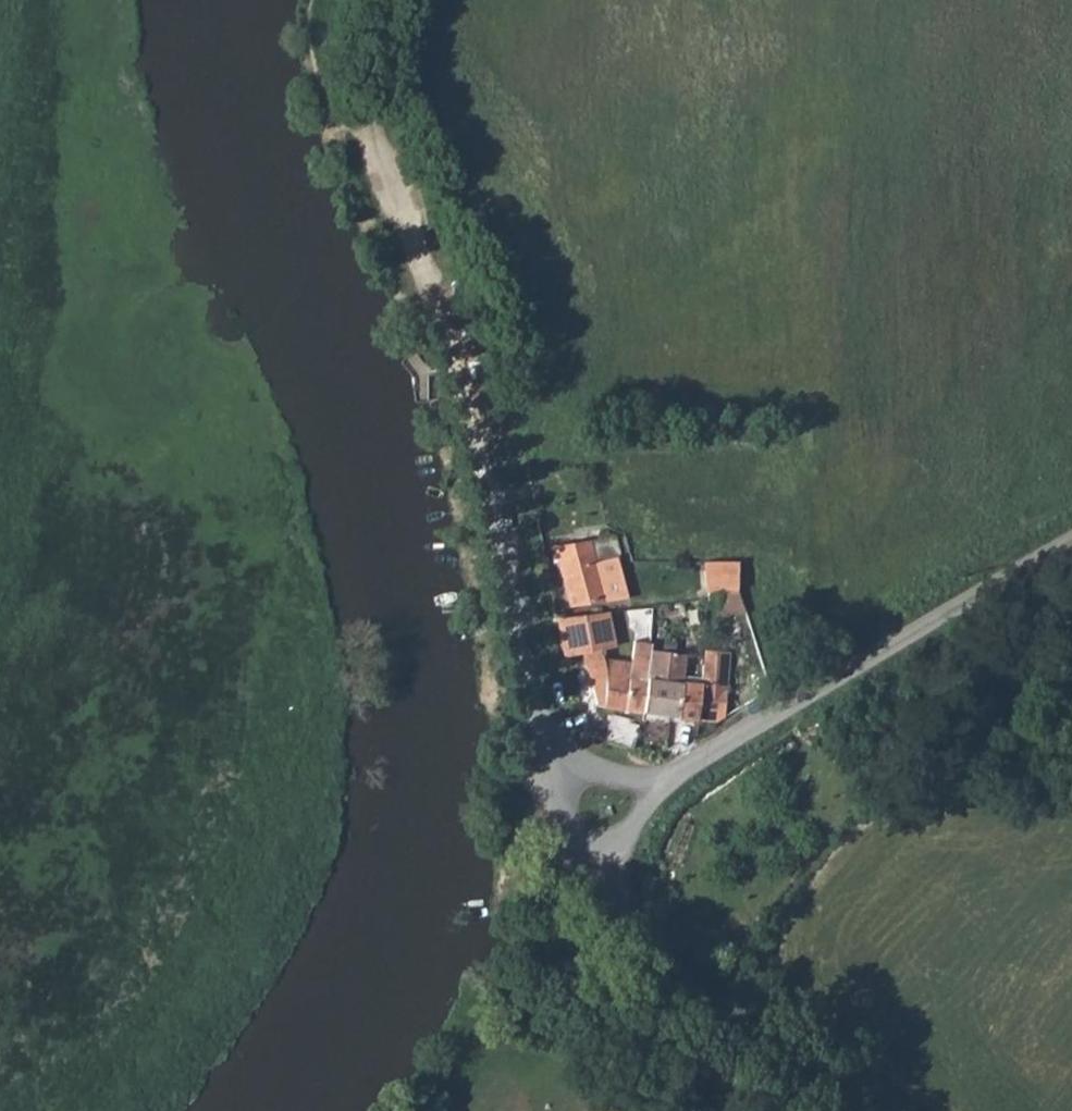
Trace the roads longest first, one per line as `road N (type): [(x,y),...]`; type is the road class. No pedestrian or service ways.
road 1 (residential): [(368,121),(497,492),(520,644),(563,776)]
road 2 (residential): [(651,788),(1071,547)]
road 3 (track): [(648,935),(853,1110)]

